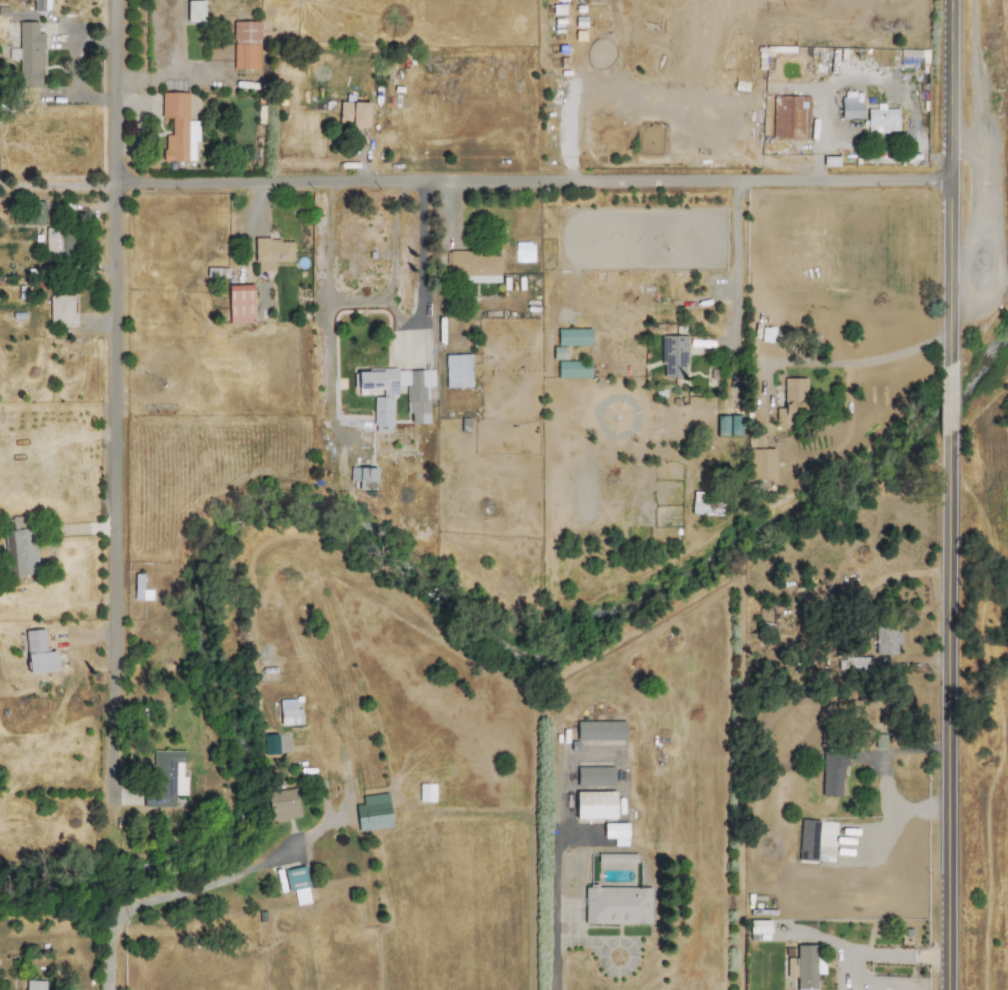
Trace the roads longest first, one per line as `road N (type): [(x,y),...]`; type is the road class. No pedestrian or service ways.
road 1 (residential): [(0,184),(945,178)]
road 2 (residential): [(115,0),(104,796)]
road 3 (residential): [(945,989),(942,425)]
road 4 (residential): [(307,751),(329,795),(329,818),(209,889),(130,911),(113,929),(108,989)]
road 5 (residential): [(943,360),(946,0)]

